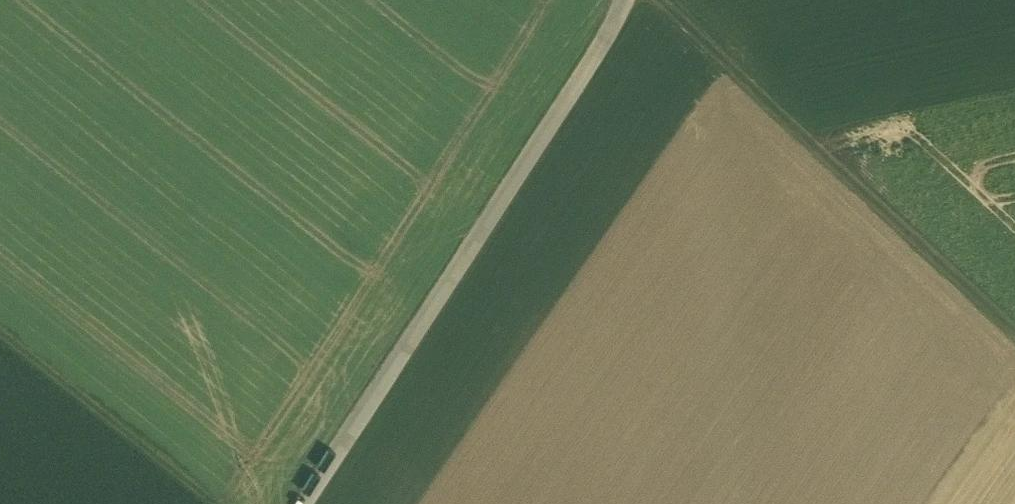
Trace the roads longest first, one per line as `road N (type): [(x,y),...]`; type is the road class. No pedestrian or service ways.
road 1 (unclassified): [(303,503),(632,0)]
road 2 (track): [(661,0),(1014,328)]
road 3 (track): [(220,503),(0,332)]

